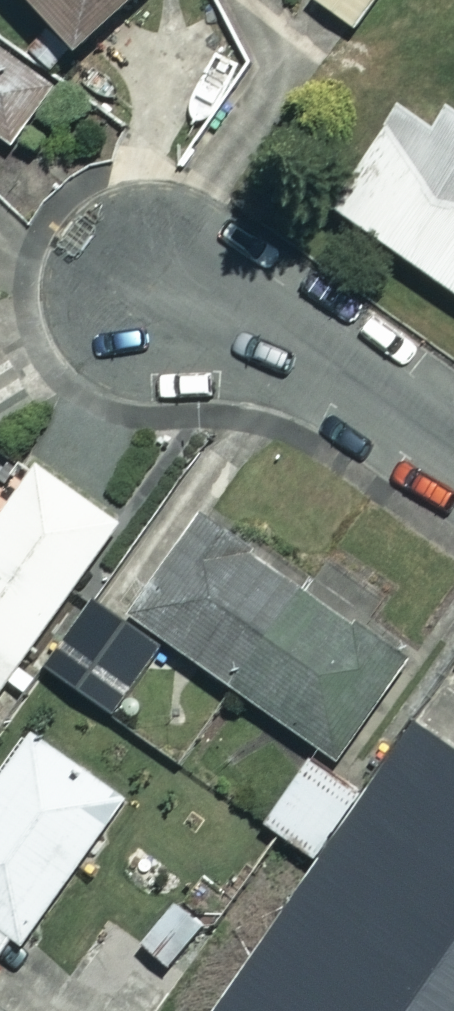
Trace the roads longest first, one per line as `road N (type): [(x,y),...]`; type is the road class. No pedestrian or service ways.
road 1 (residential): [(453,447),(345,368),(283,335),(145,287)]

